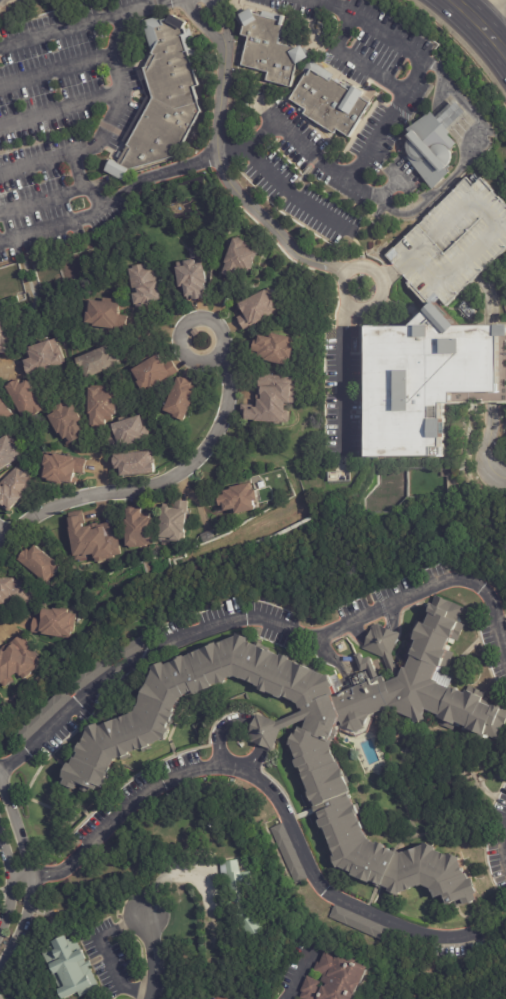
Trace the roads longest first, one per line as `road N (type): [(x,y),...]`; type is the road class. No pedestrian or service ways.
road 1 (residential): [(0,545),(47,506),(184,473),(217,428),(227,388),(217,356)]
road 2 (residential): [(180,342),(197,362),(217,356),(223,343),(215,324),(201,319),(183,328),(180,342)]

